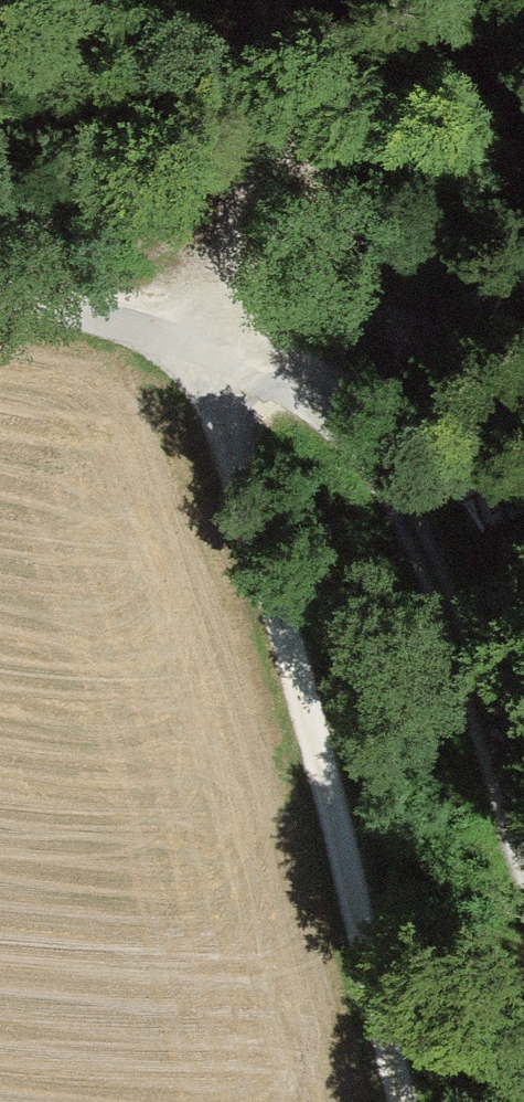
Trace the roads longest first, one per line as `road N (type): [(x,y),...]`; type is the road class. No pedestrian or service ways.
road 1 (unclassified): [(0,307),(207,364),(326,417),(389,496),(442,617),(523,878)]
road 2 (track): [(400,1101),(207,364)]
road 3 (track): [(264,0),(269,104),(254,222),(207,364)]

